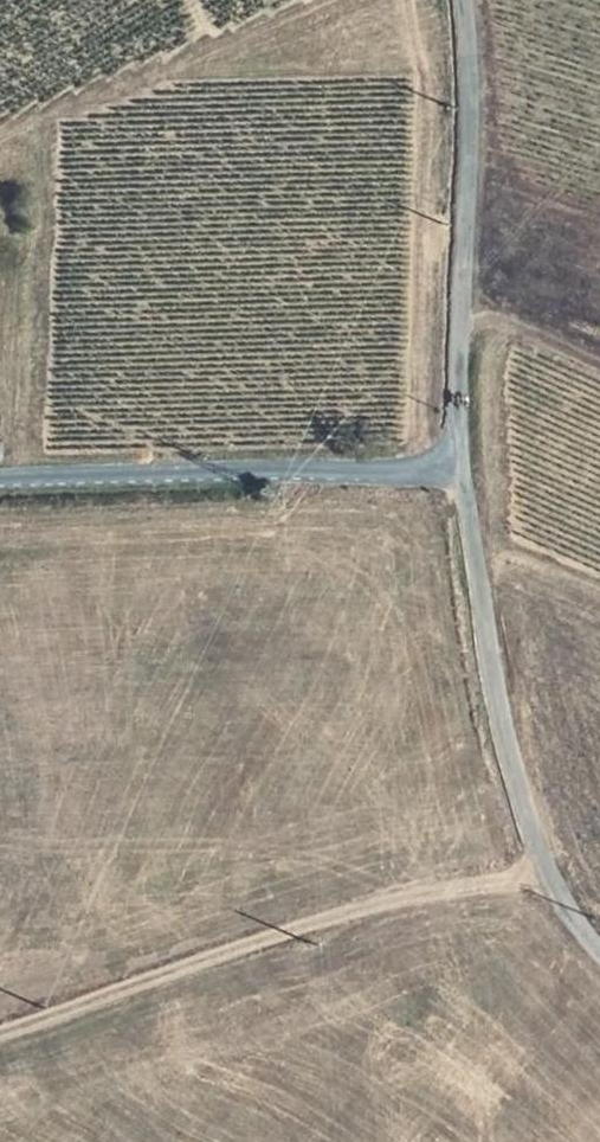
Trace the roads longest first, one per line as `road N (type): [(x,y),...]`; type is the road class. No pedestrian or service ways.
road 1 (track): [(541,875),(443,887),(264,939),(0,1033)]
road 2 (unclassified): [(459,467),(497,703),(541,875),(599,950)]
road 3 (unclassified): [(460,0),(466,56),(459,467)]
road 4 (unclassified): [(459,467),(0,480)]

